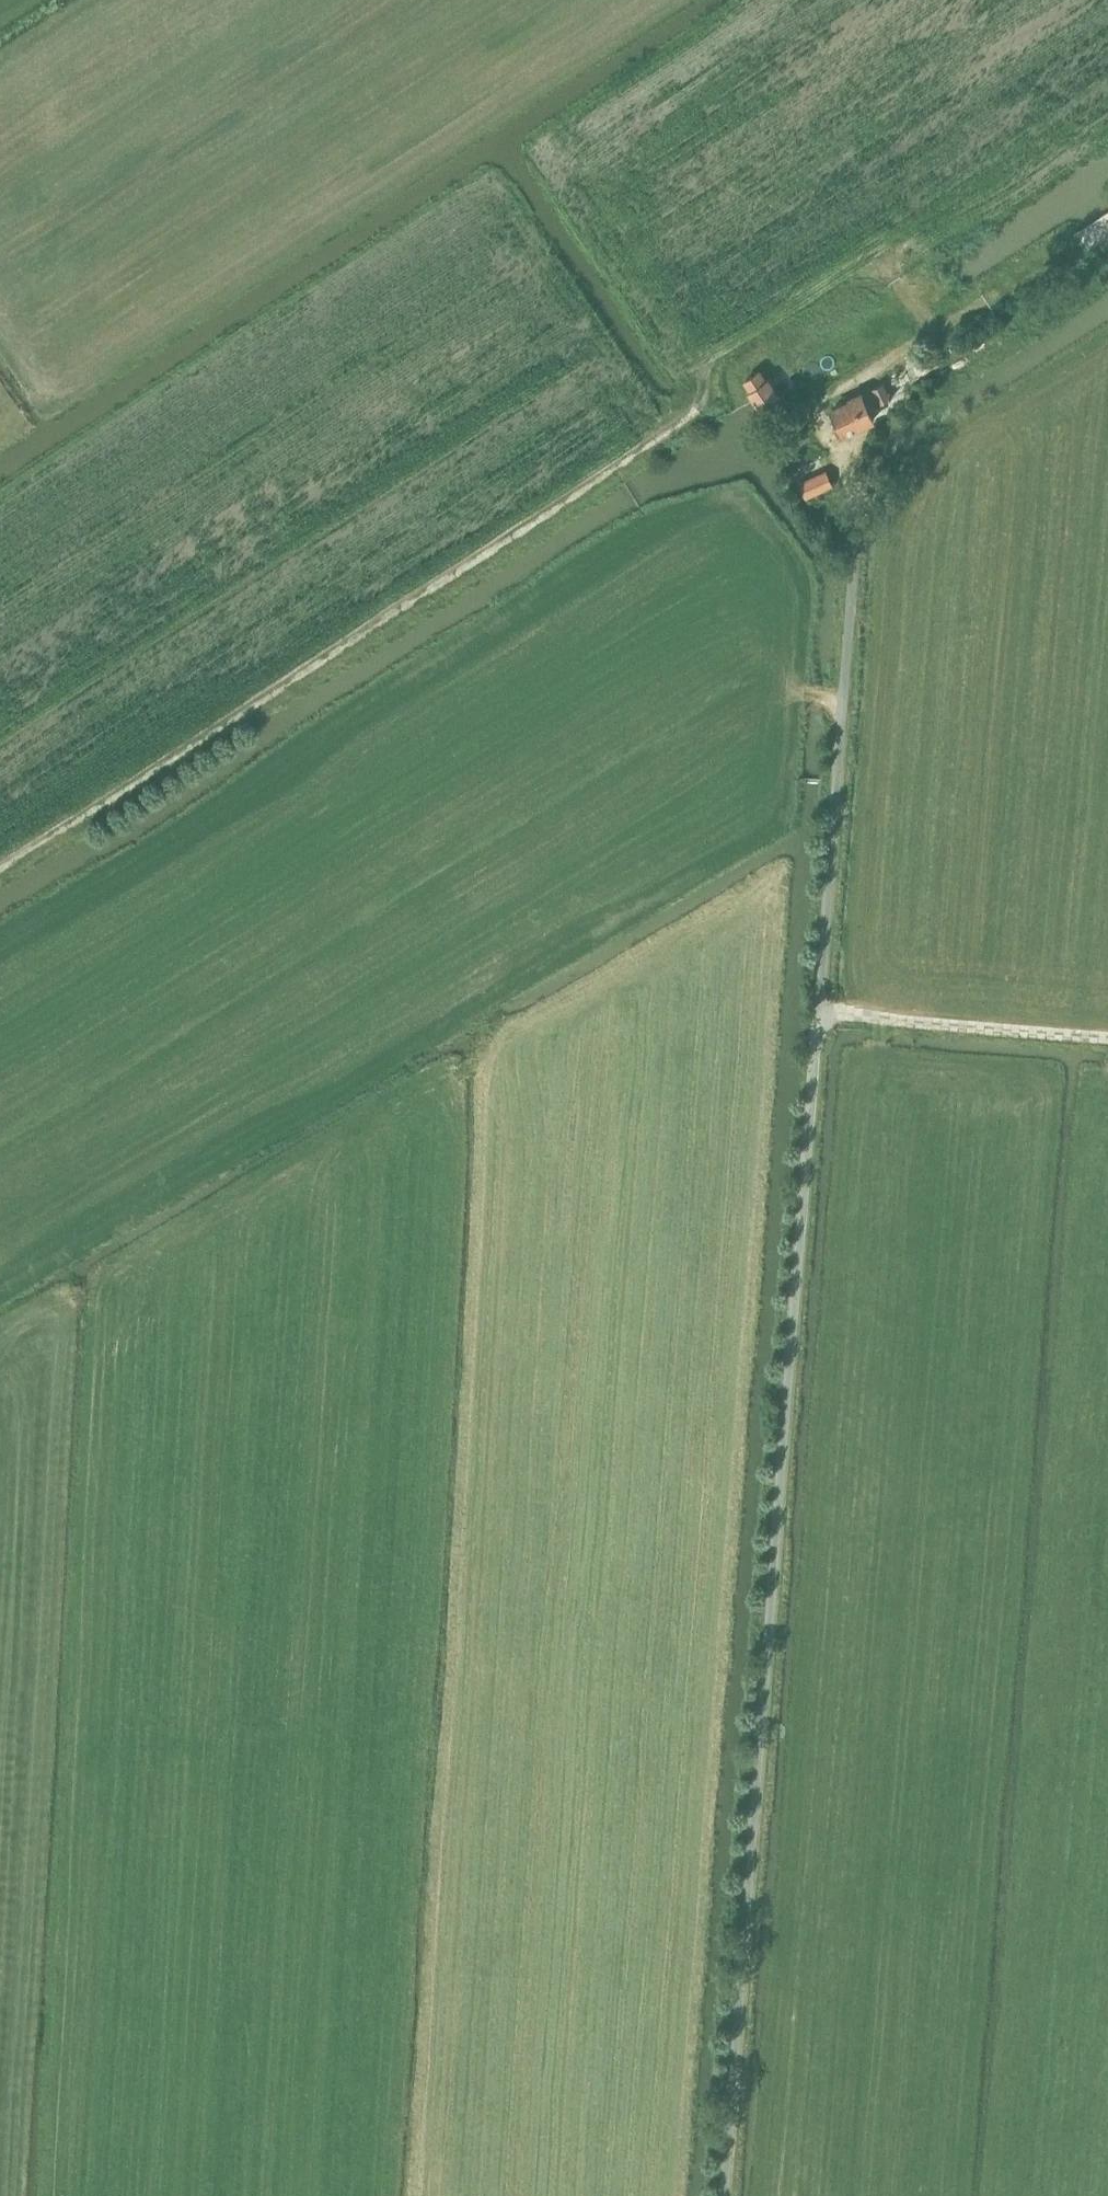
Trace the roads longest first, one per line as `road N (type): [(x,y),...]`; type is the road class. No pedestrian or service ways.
road 1 (unclassified): [(724,2195),(858,509)]
road 2 (track): [(0,867),(688,420),(722,355),(1107,108)]
road 3 (track): [(1107,1039),(819,1010)]

